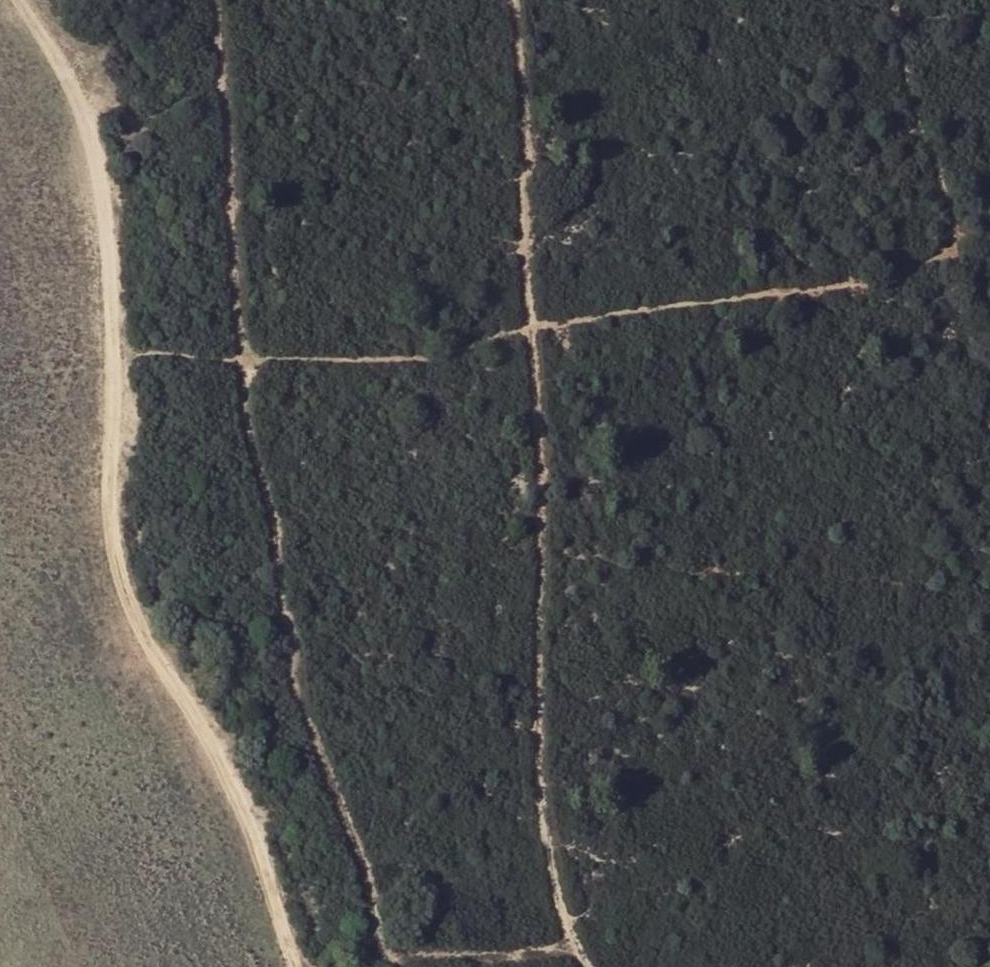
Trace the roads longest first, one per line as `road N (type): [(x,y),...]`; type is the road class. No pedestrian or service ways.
road 1 (track): [(293,966),(239,770),(210,703),(161,632),(129,555),(111,394),(113,185),(86,89),(17,0)]

